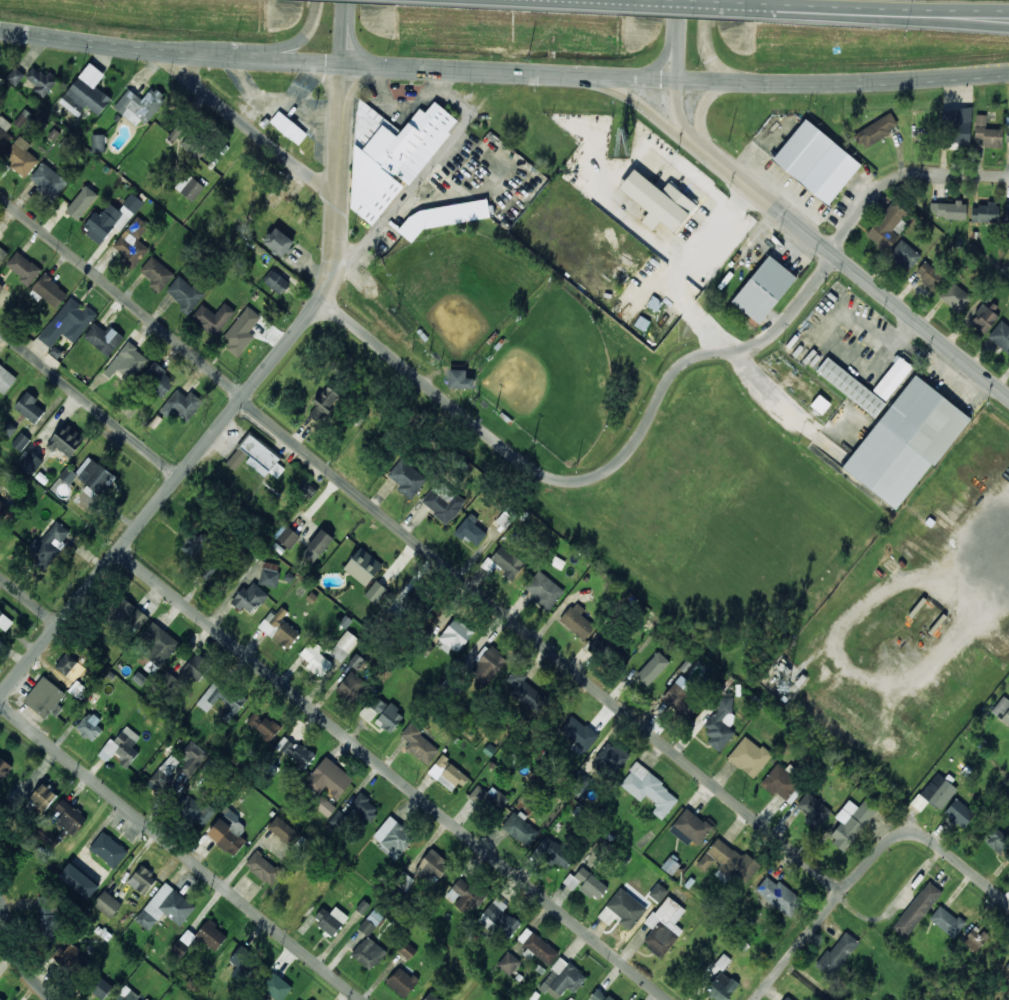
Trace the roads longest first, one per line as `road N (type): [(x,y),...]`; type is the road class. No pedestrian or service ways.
road 1 (residential): [(844,891),(0,197)]
road 2 (residential): [(1008,177),(909,173),(877,191),(777,331),(744,348),(690,356),(673,369),(629,450),(586,479),(537,471),(322,298)]
road 3 (residential): [(669,999),(118,550)]
road 4 (tertiary): [(0,696),(322,298)]
road 5 (residential): [(362,999),(0,704)]
road 6 (secondary): [(1008,396),(699,146)]
road 7 (secondary): [(734,83),(1008,73)]
road 8 (residential): [(754,999),(889,839),(929,838),(944,850)]
road 9 (motorway): [(754,7),(1008,28)]
road 10 (motorway): [(754,7),(1008,11)]
road 11 (residential): [(0,329),(179,475)]
road 12 (secondary): [(263,59),(487,69)]
road 13 (residential): [(338,198),(198,85),(183,54)]
road 14 (secondary): [(487,69),(679,81)]
road 15 (secondary): [(0,32),(183,54)]
road 16 (tertiary): [(322,298),(335,275),(342,122)]
road 17 (motorway): [(613,0),(754,7)]
road 18 (secondary): [(601,76),(699,146)]

